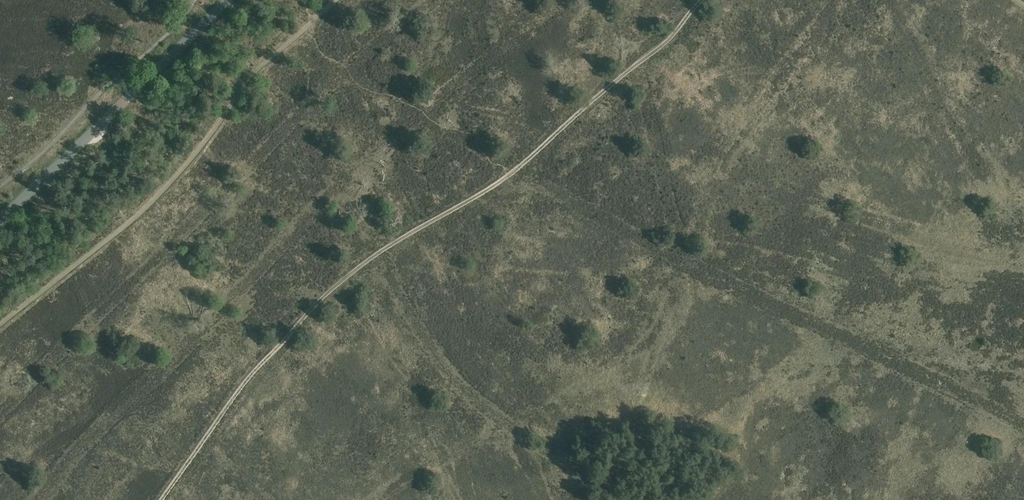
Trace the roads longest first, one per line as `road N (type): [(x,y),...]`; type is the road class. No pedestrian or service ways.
road 1 (track): [(703,0),(511,173),(328,294),(234,396),(162,499)]
road 2 (track): [(0,326),(159,195),(253,74),(336,0)]
road 3 (tertiary): [(0,219),(227,0)]

